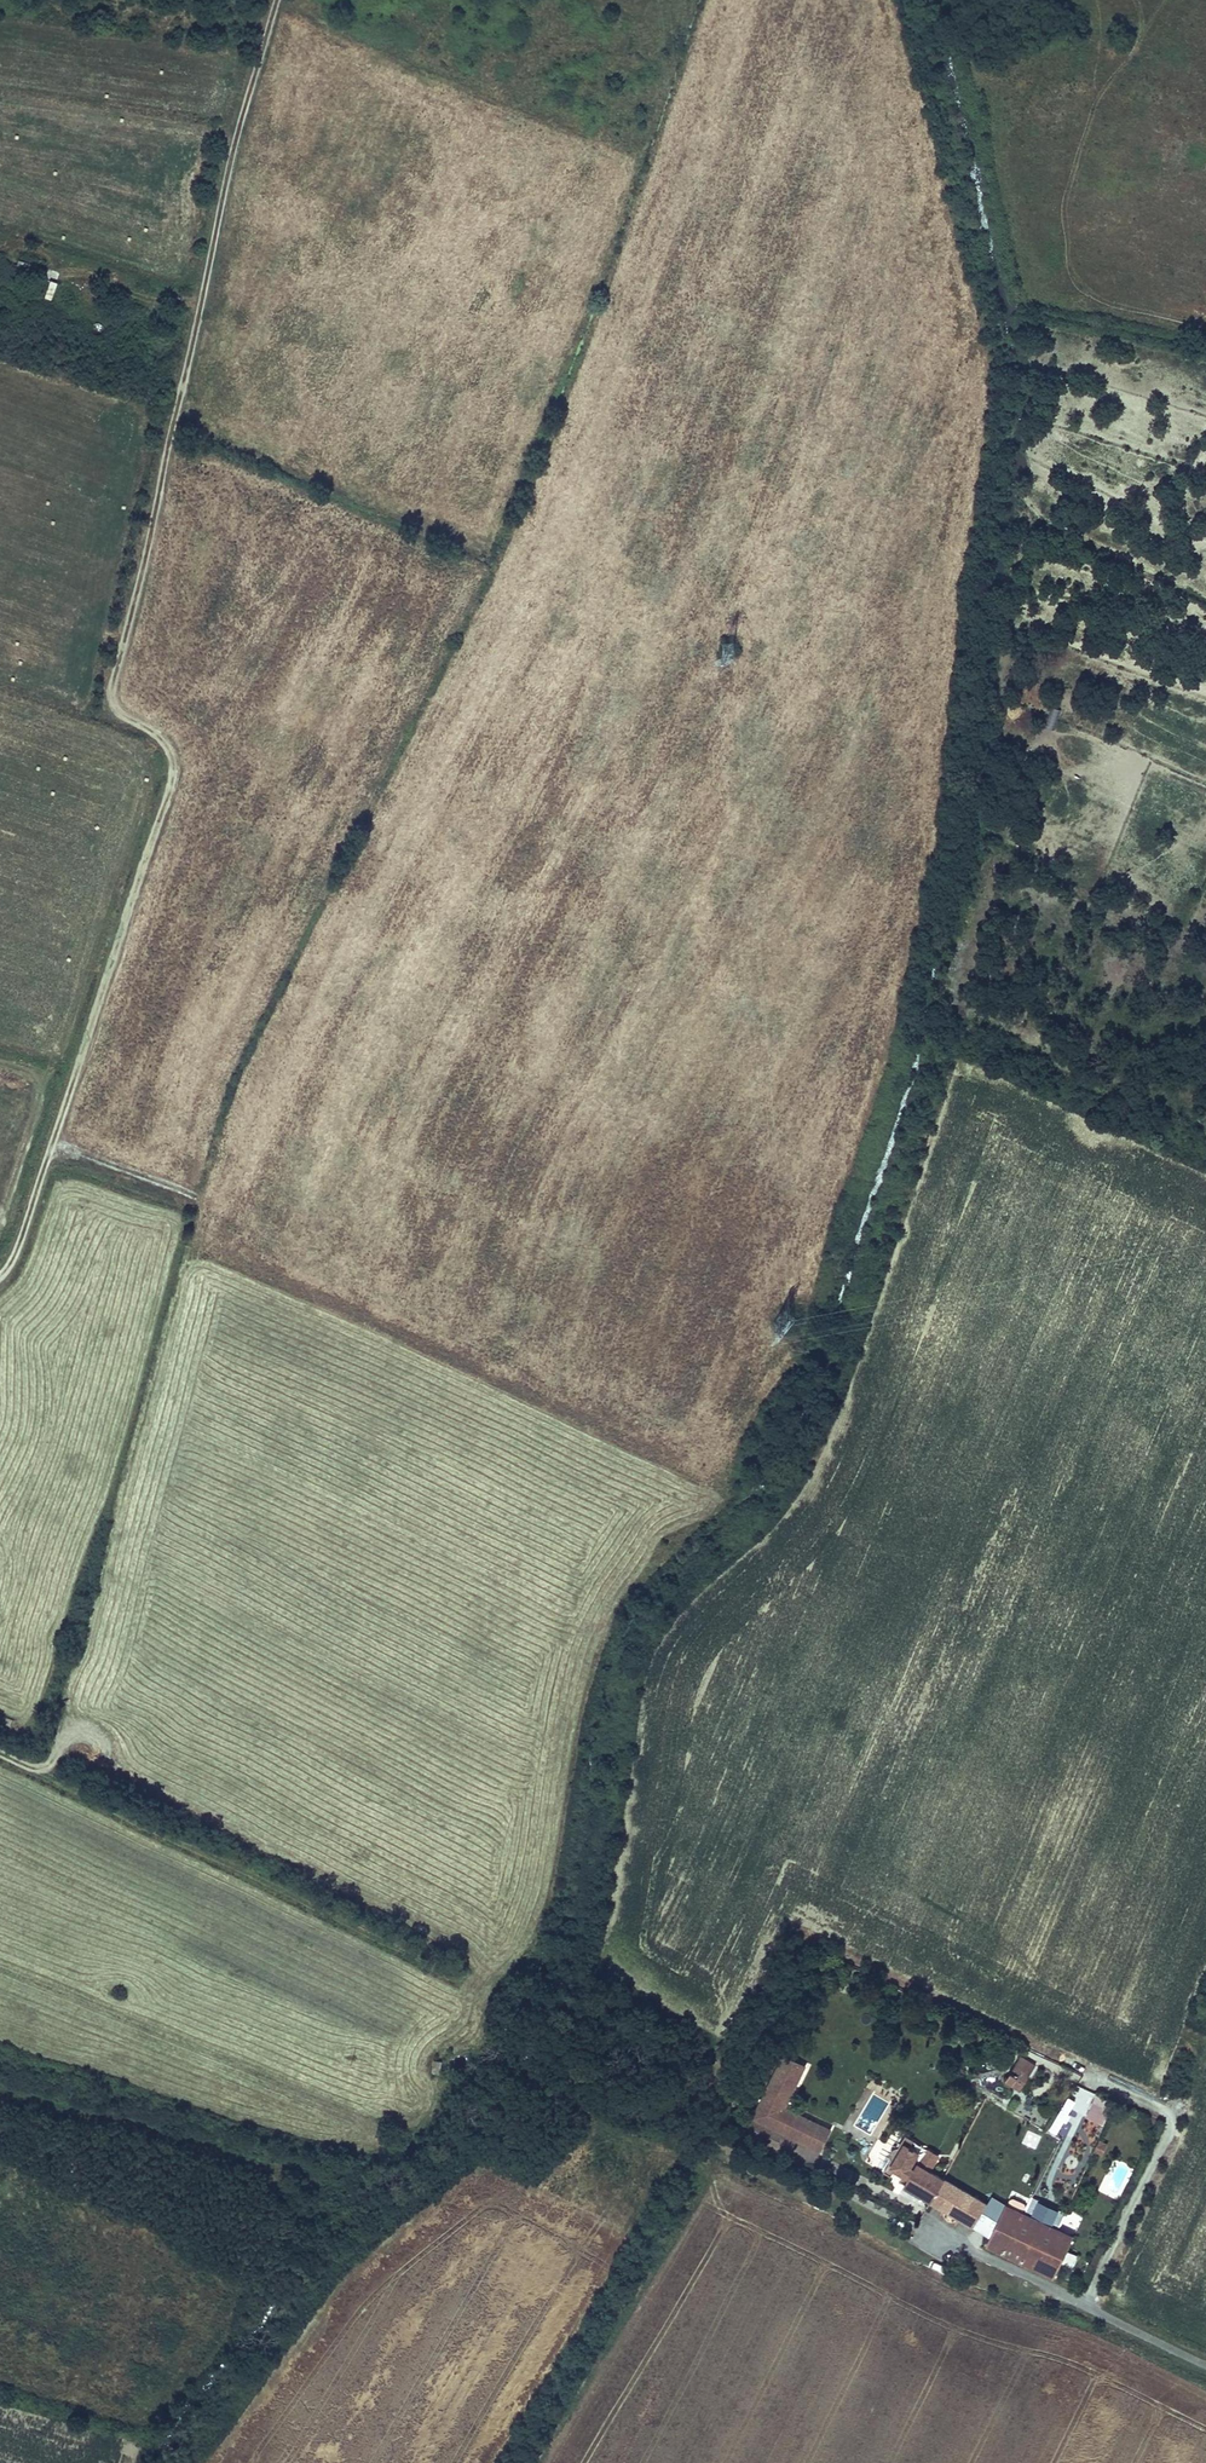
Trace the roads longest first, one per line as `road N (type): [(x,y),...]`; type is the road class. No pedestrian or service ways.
road 1 (track): [(0,1272),(15,1247),(172,775),(161,737),(113,701),(110,680),(239,117),(274,0)]
road 2 (residential): [(885,2211),(1205,2364)]

